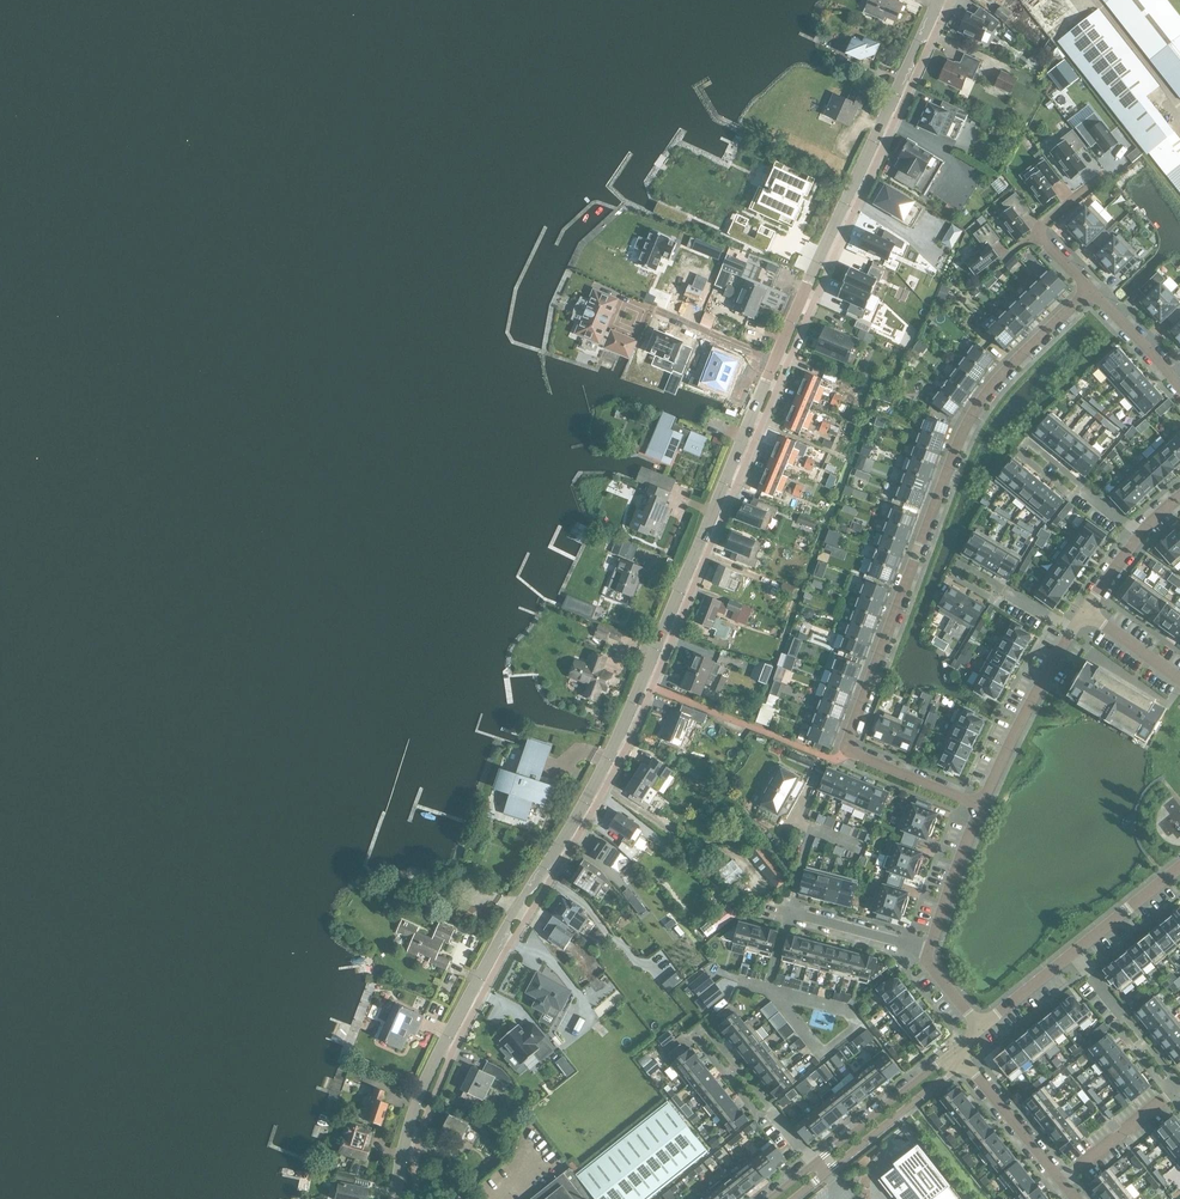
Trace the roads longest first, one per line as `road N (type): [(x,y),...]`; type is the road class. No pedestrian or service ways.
road 1 (tertiary): [(395,1198),(418,1102),(507,924),(597,780),(778,357)]
road 2 (residential): [(1089,290),(987,393),(964,430),(850,736),(848,751),(981,806)]
road 3 (tertiary): [(778,357),(938,0)]
road 4 (residential): [(1076,635),(981,806)]
road 5 (residential): [(957,1057),(821,1168)]
road 6 (residential): [(1089,290),(1043,240),(1041,227),(1105,175)]
road 7 (residential): [(957,1057),(1059,1182)]
road 8 (residential): [(981,806),(930,951)]
road 9 (residential): [(770,988),(847,1011),(860,1025),(824,1054)]
road 10 (residential): [(930,951),(791,912)]
road 11 (residential): [(1059,1182),(1171,1094)]
road 12 (residential): [(1179,867),(1070,953)]
road 13 (residential): [(791,912),(813,827),(859,845)]
road 14 (residential): [(769,1105),(758,1115),(692,1032),(707,1030)]
road 15 (residential): [(1076,635),(957,570)]
road 16 (residential): [(1079,485),(1071,496),(1019,453),(1028,442),(1059,467)]
road 17 (residential): [(1179,387),(1089,290)]
road 18 (residential): [(658,312),(778,357)]

